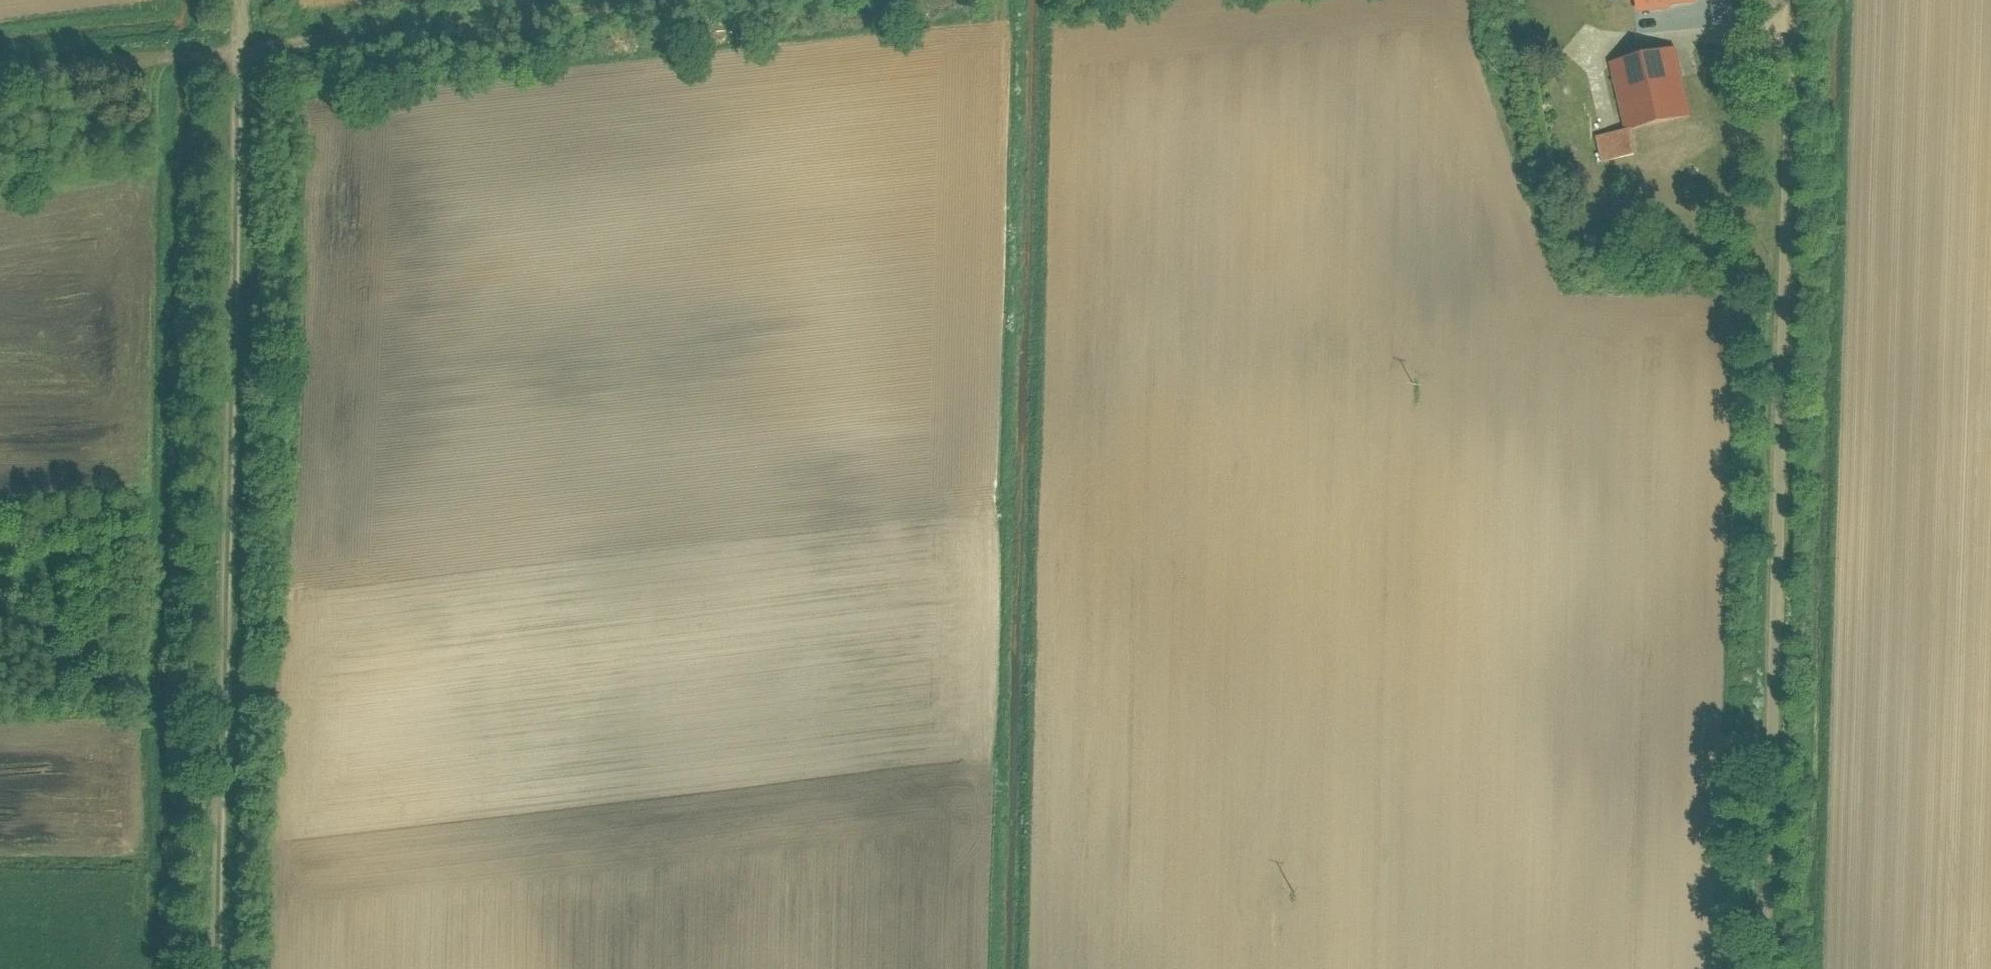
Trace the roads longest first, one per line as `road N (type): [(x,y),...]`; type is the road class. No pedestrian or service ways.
road 1 (unclassified): [(1760,968),(1779,0)]
road 2 (track): [(237,50),(215,968)]
road 3 (track): [(0,73),(237,50),(577,0)]

